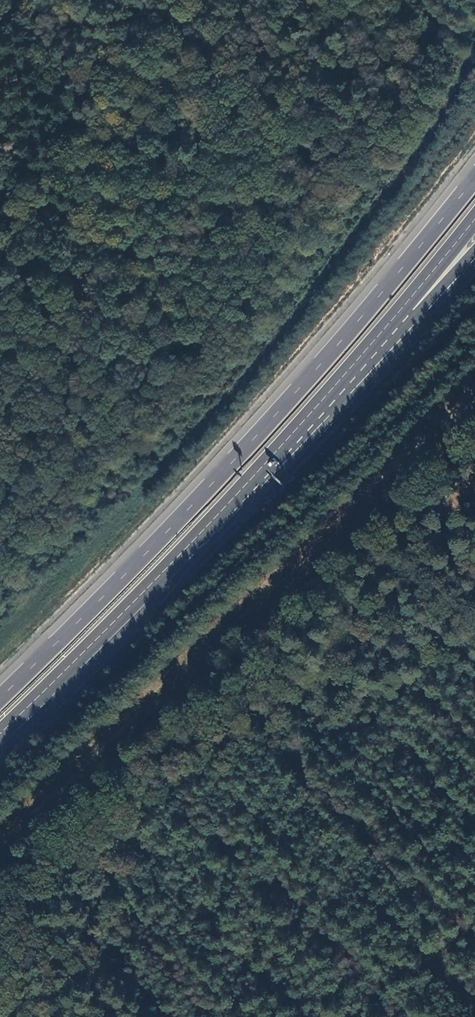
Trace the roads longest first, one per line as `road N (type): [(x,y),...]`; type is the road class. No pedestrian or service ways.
road 1 (motorway): [(474,177),(241,454),(0,697)]
road 2 (motorway): [(0,733),(222,512),(403,308)]

